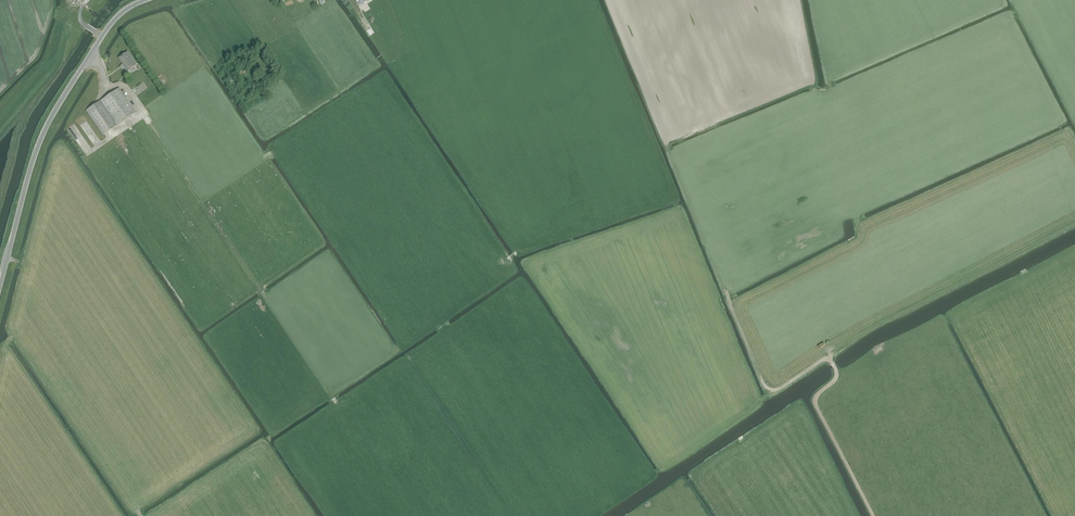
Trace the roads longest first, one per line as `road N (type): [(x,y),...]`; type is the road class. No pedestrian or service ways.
road 1 (track): [(627,47),(754,363),(776,390)]
road 2 (unclassified): [(0,286),(46,127),(115,20),(147,0)]
road 3 (track): [(836,368),(816,405),(873,515)]

